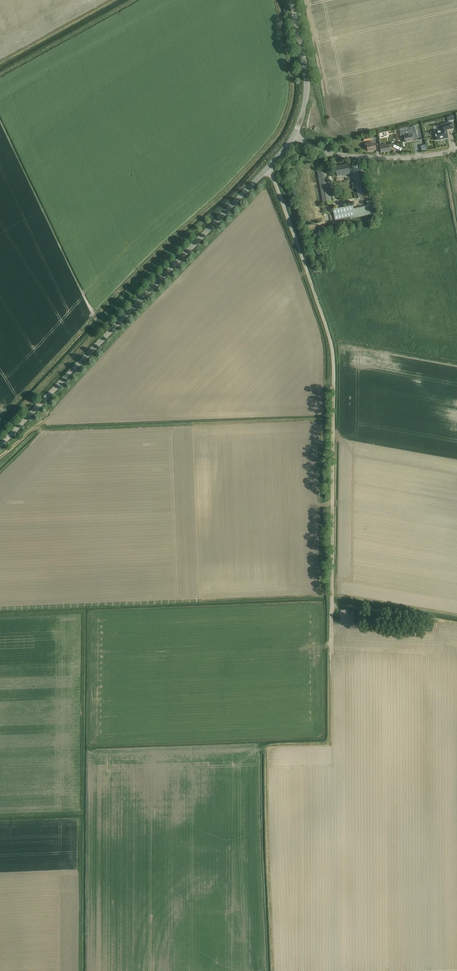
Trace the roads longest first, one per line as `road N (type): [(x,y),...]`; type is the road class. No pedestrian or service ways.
road 1 (unclassified): [(327,652),(328,339),(262,166)]
road 2 (unclassified): [(0,434),(262,166)]
road 3 (unclassified): [(456,151),(353,158),(288,134)]
road 4 (unclassified): [(288,134),(302,90),(289,0)]

